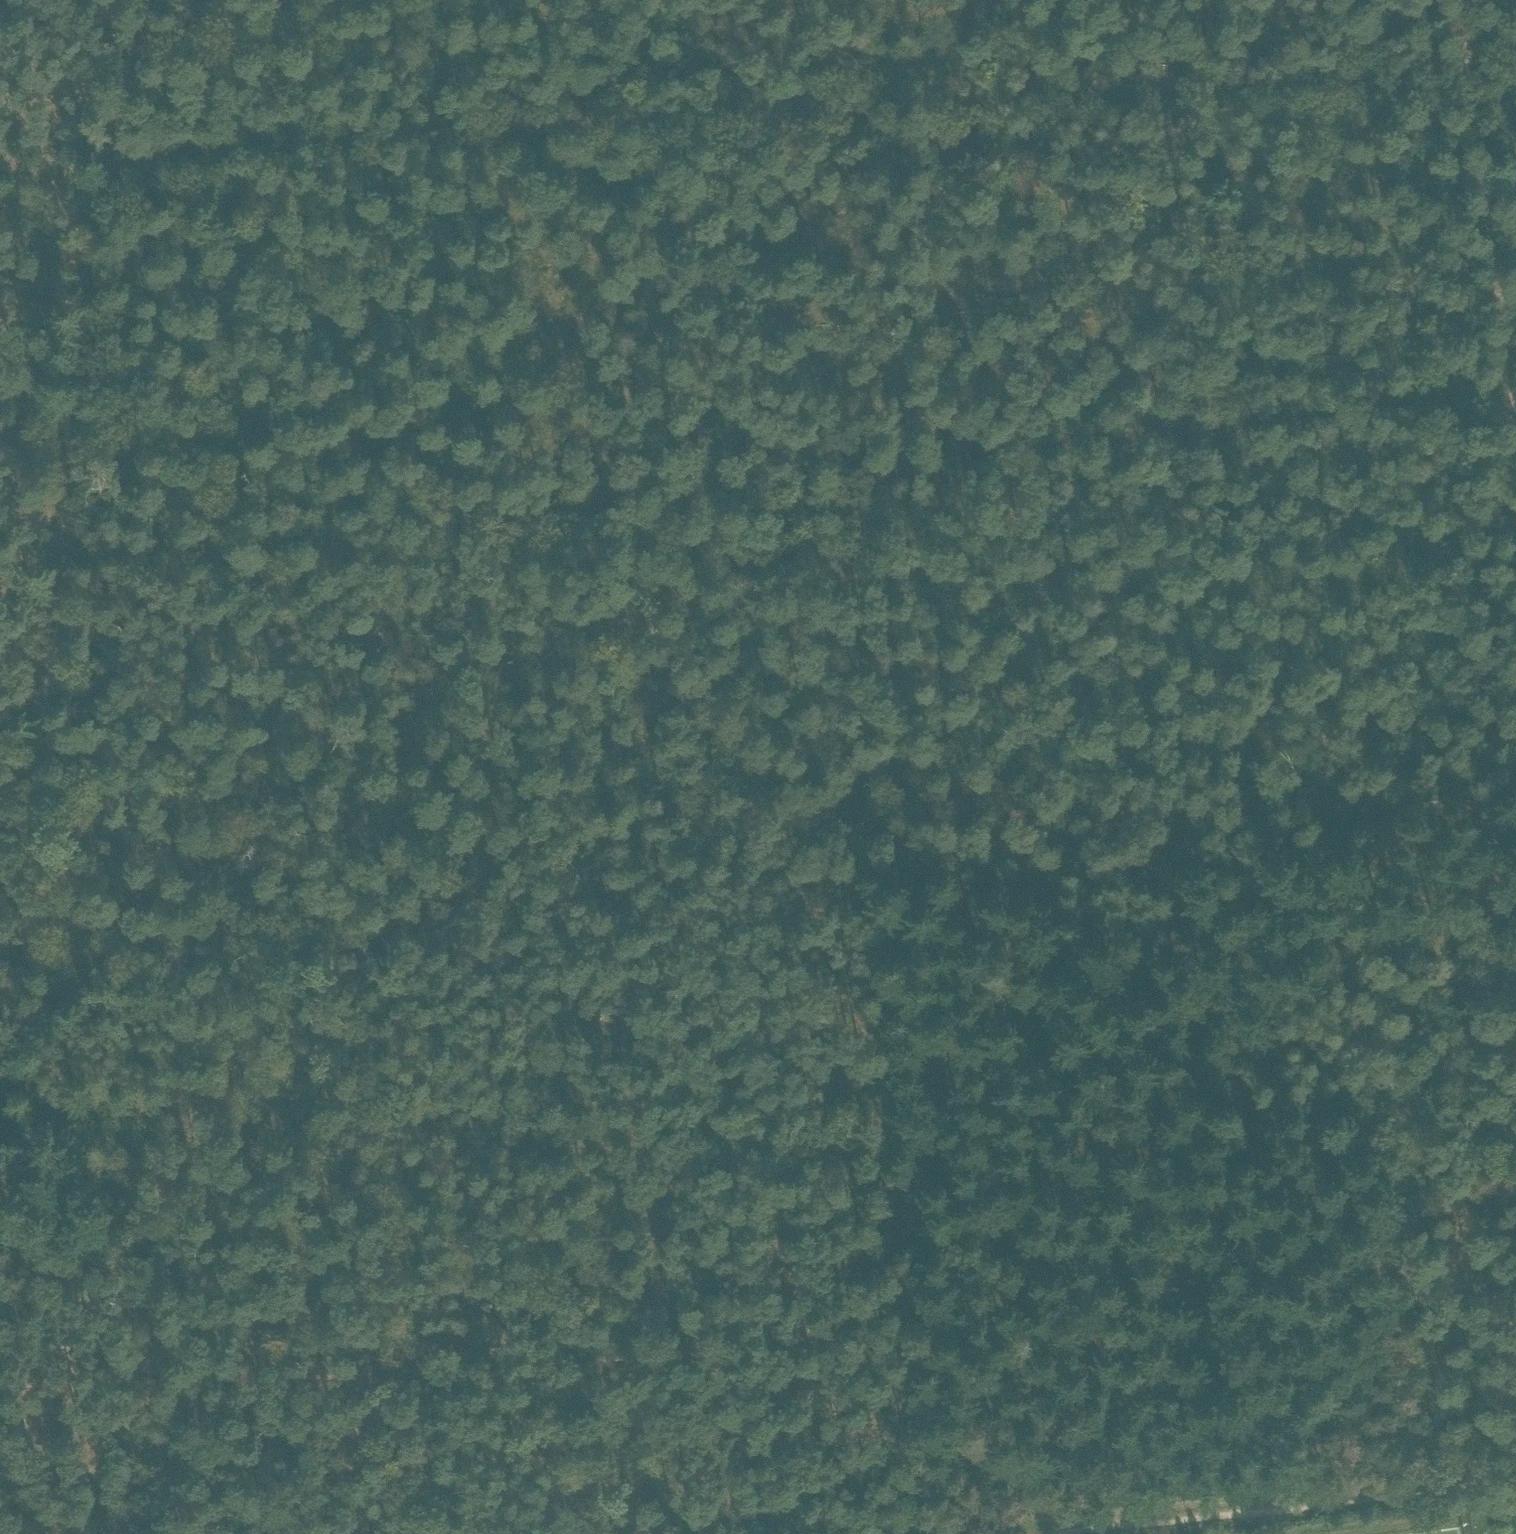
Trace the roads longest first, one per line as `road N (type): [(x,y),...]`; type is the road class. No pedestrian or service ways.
road 1 (track): [(1515,916),(1348,971),(1190,1111),(1035,1229),(765,1300),(661,1297),(577,1281),(420,1150),(368,1135),(330,1140),(156,1253),(0,1275)]
road 2 (track): [(0,976),(1324,742),(1515,700)]
road 3 (track): [(558,130),(872,121),(1461,67)]
road 4 (track): [(1324,742),(1420,1495)]
road 5 (track): [(31,893),(86,288)]
road 6 (track): [(108,170),(558,130)]
road 7 (track): [(1515,436),(1450,0)]
road 8 (track): [(1103,1533),(1420,1495),(1515,1472)]
road 9 (track): [(0,283),(86,288),(144,0)]

